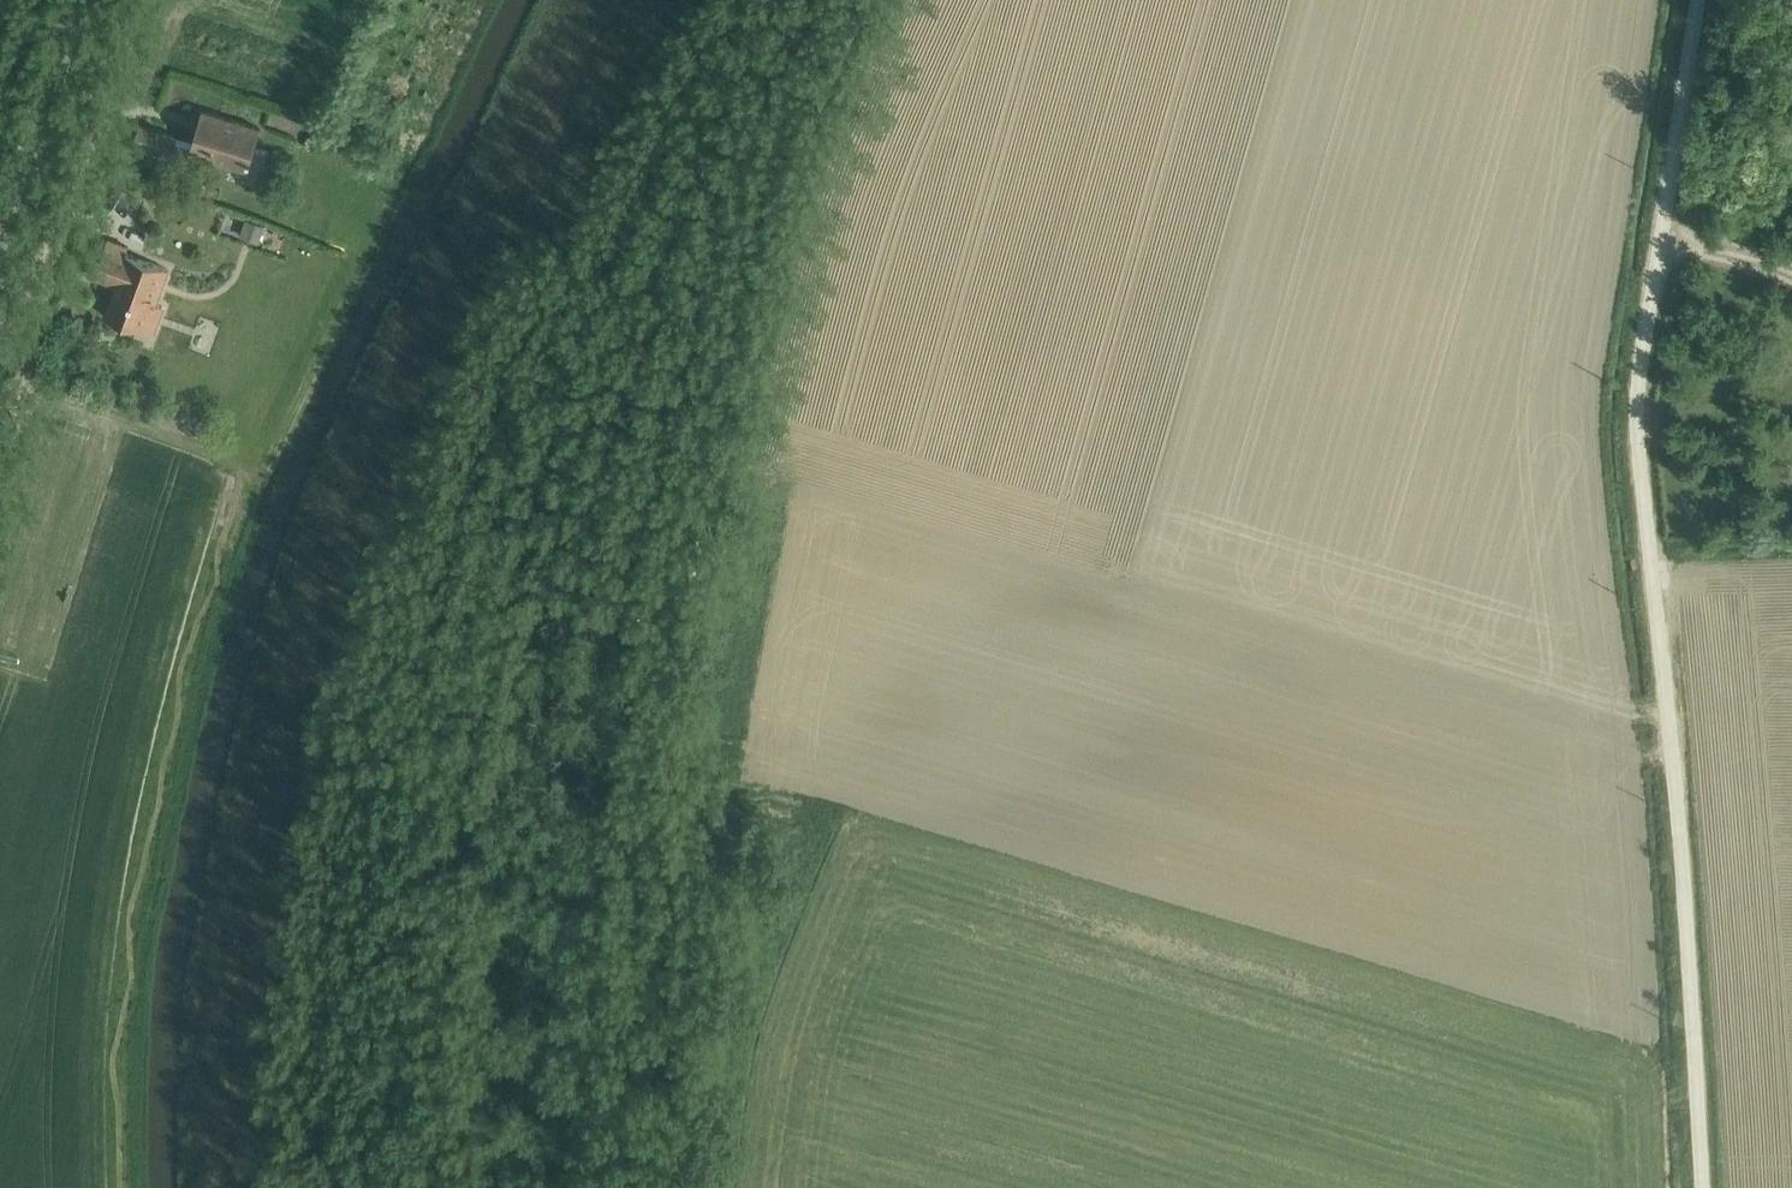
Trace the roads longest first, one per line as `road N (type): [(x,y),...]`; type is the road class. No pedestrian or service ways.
road 1 (unclassified): [(1702,1187),(1681,843),(1638,410),(1698,0)]
road 2 (track): [(137,0),(57,257),(32,305),(0,339)]
road 3 (tertiary): [(0,255),(76,0)]
road 4 (track): [(0,464),(41,292)]

